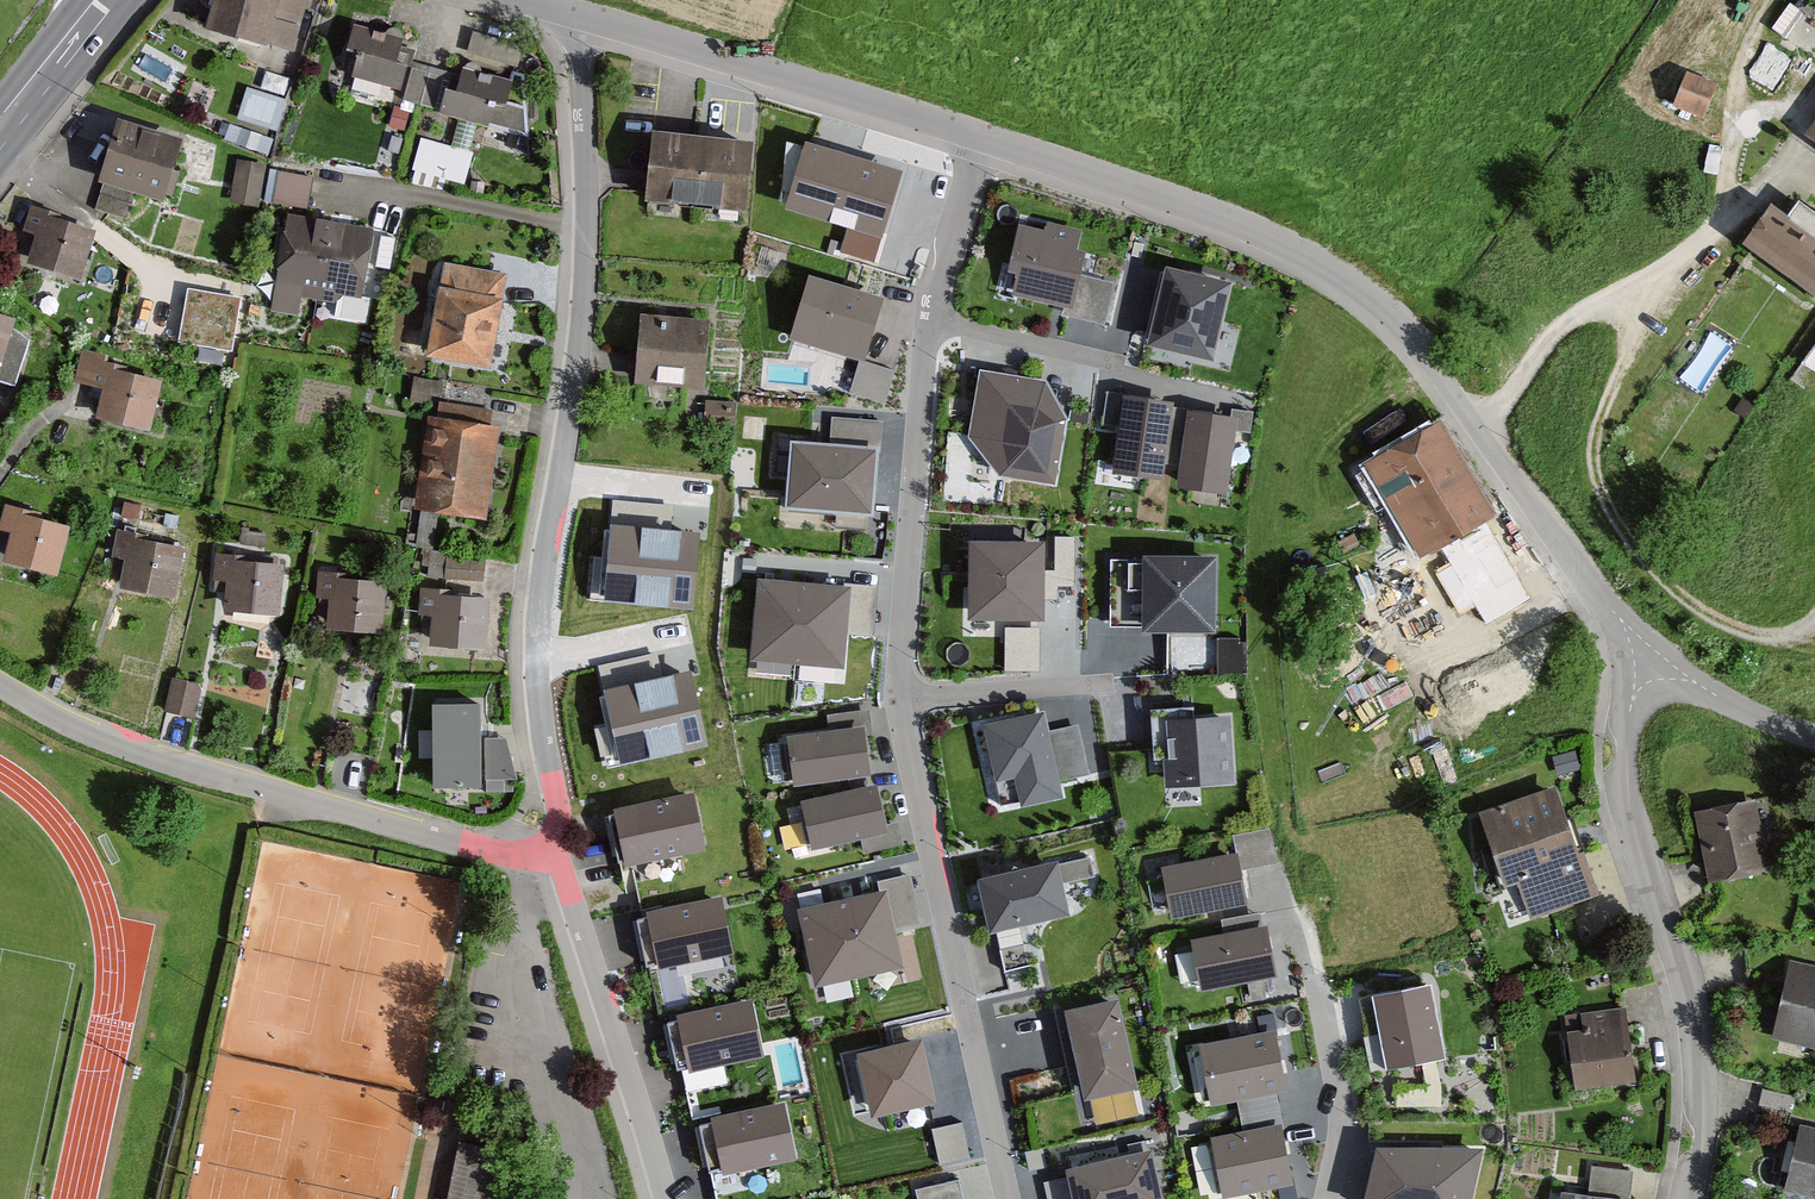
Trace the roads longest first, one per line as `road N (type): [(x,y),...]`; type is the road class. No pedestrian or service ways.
road 1 (residential): [(983,138),(928,325),(898,666),(904,732),(1008,1198)]
road 2 (unclassified): [(983,138),(1239,224),(1348,280),(1430,356),(1620,618),(1720,697),(1814,737)]
road 3 (residential): [(568,17),(579,111),(584,309),(539,708),(559,852)]
road 4 (residential): [(559,852),(293,790),(70,722),(0,676)]
road 5 (unclassified): [(568,17),(983,138)]
road 6 (residential): [(559,852),(665,1198)]
road 7 (residential): [(1320,991),(1342,1107),(1327,1198)]
road 8 (primary): [(0,148),(116,0)]

